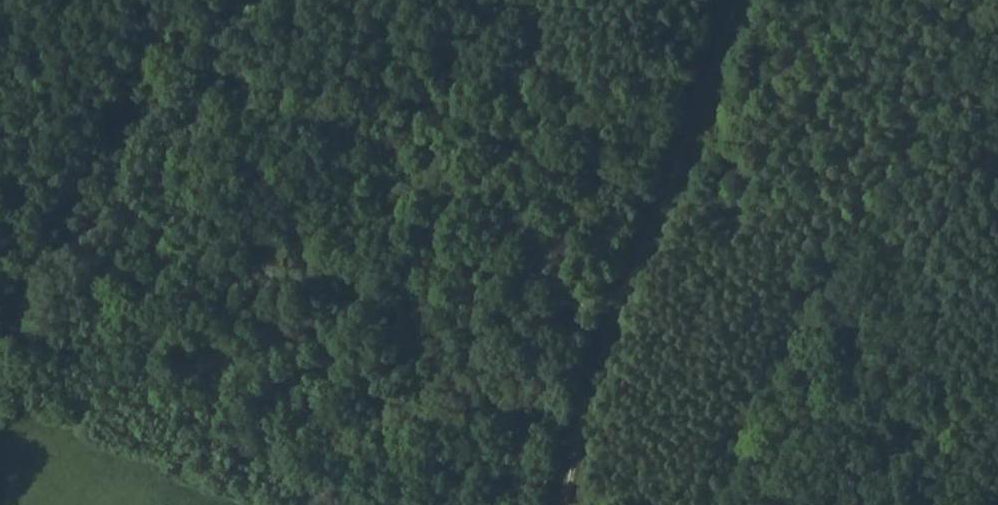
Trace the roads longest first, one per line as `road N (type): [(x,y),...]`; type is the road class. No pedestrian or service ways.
road 1 (track): [(562,504),(582,416),(738,0)]

